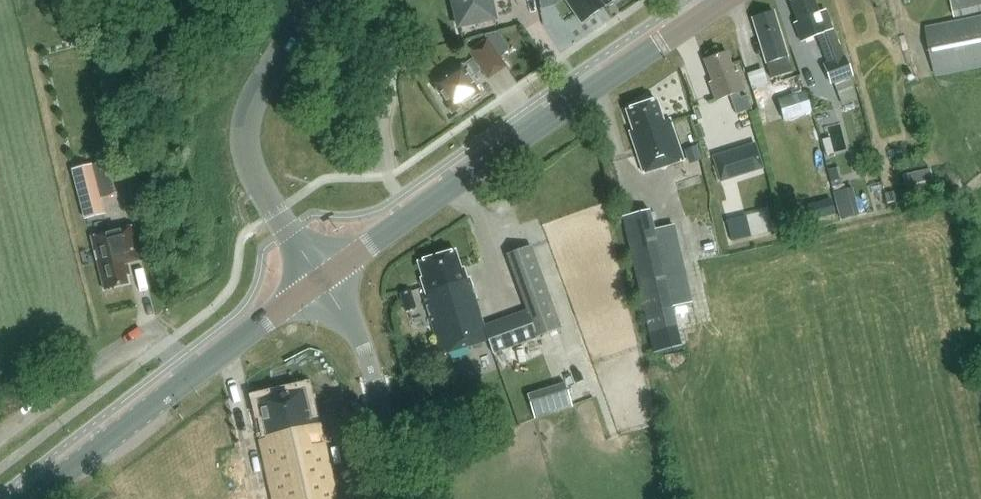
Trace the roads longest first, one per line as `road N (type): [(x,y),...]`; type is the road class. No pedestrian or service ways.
road 1 (secondary): [(321,282),(697,19)]
road 2 (secondary): [(29,498),(321,282)]
road 3 (tertiary): [(321,282),(253,172),(246,145),(261,82),(308,0)]
road 4 (unclassified): [(401,498),(377,385),(358,334),(321,282)]

